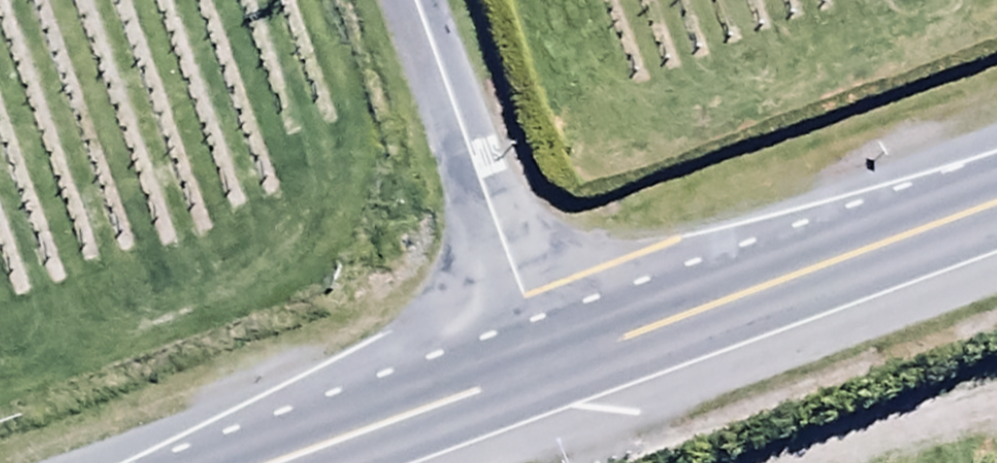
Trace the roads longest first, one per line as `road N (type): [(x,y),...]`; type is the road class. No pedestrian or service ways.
road 1 (trunk): [(546,365),(996,202)]
road 2 (unclassified): [(415,0),(546,365)]
road 3 (trunk): [(276,462),(546,365)]

